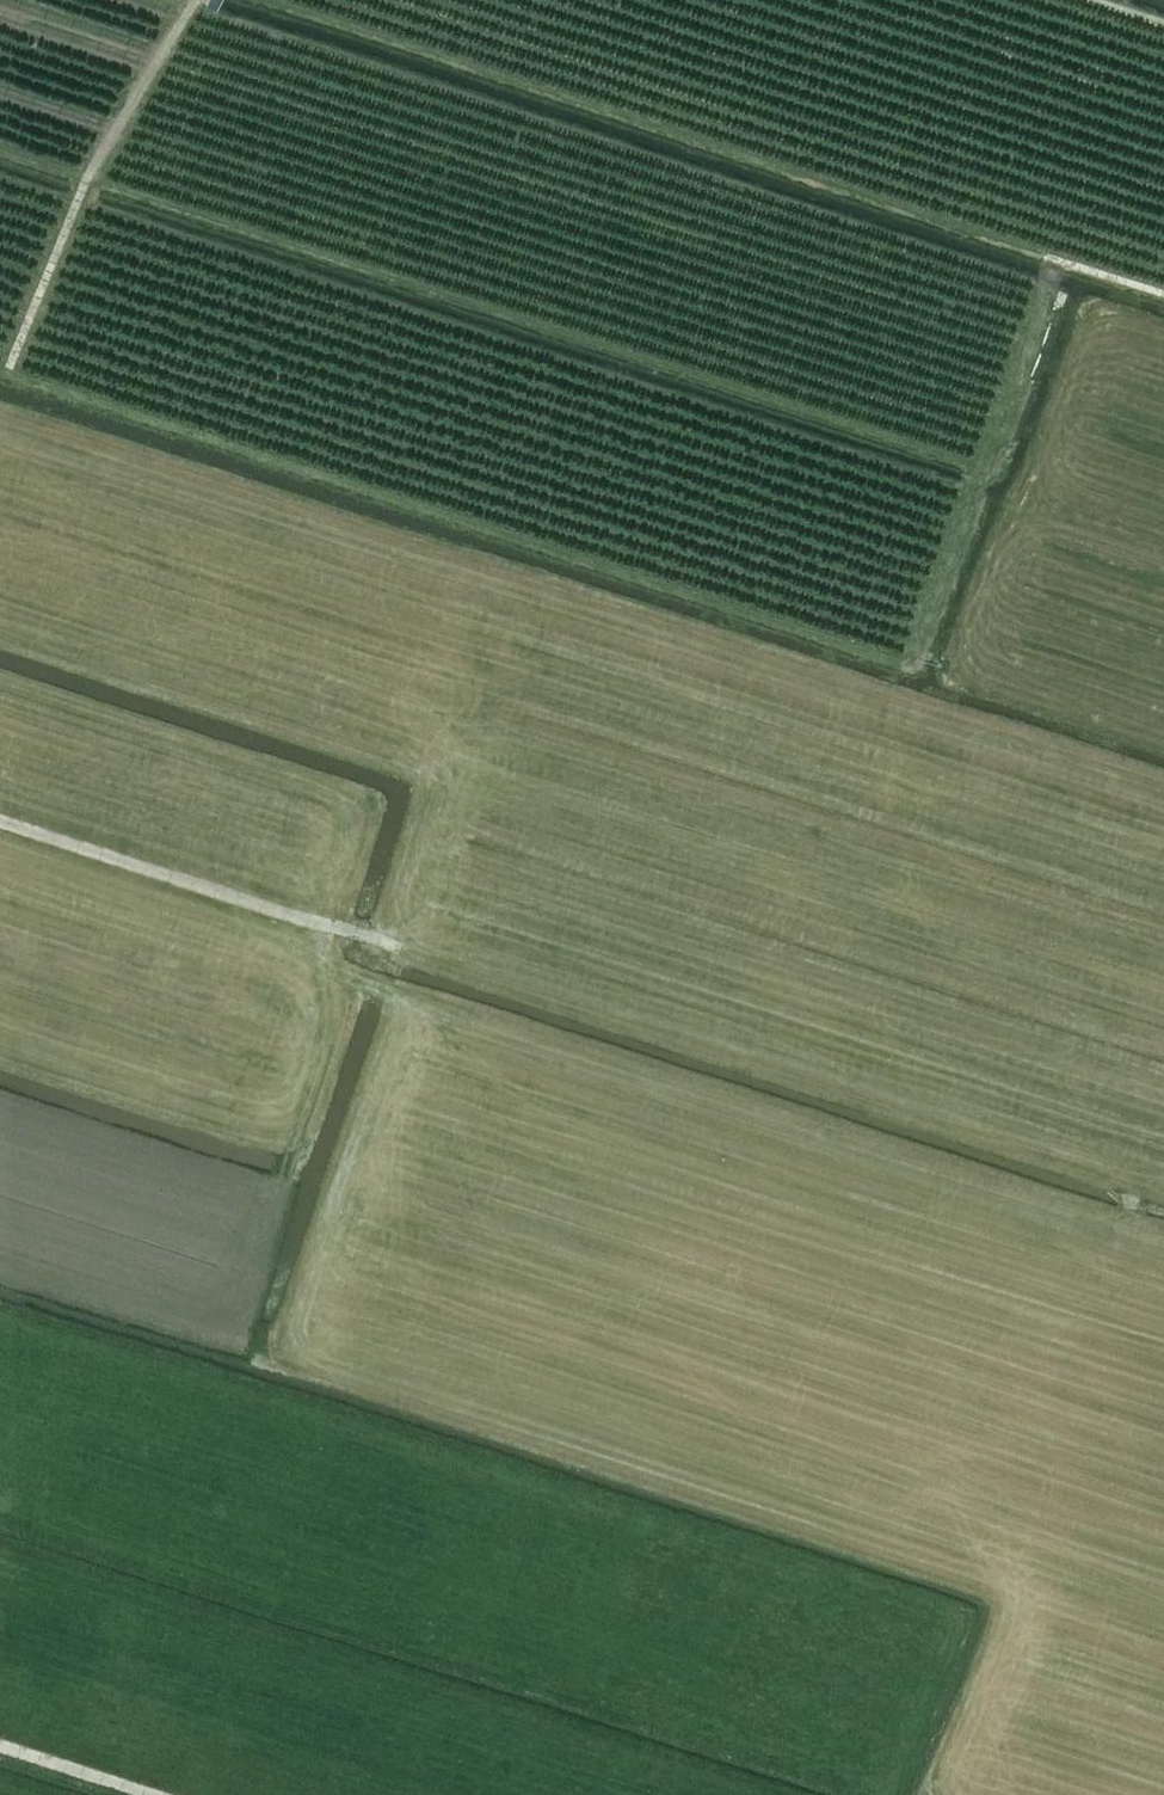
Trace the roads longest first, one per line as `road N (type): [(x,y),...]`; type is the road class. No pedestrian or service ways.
road 1 (track): [(374,960),(0,834)]
road 2 (track): [(162,1794),(0,1743)]

